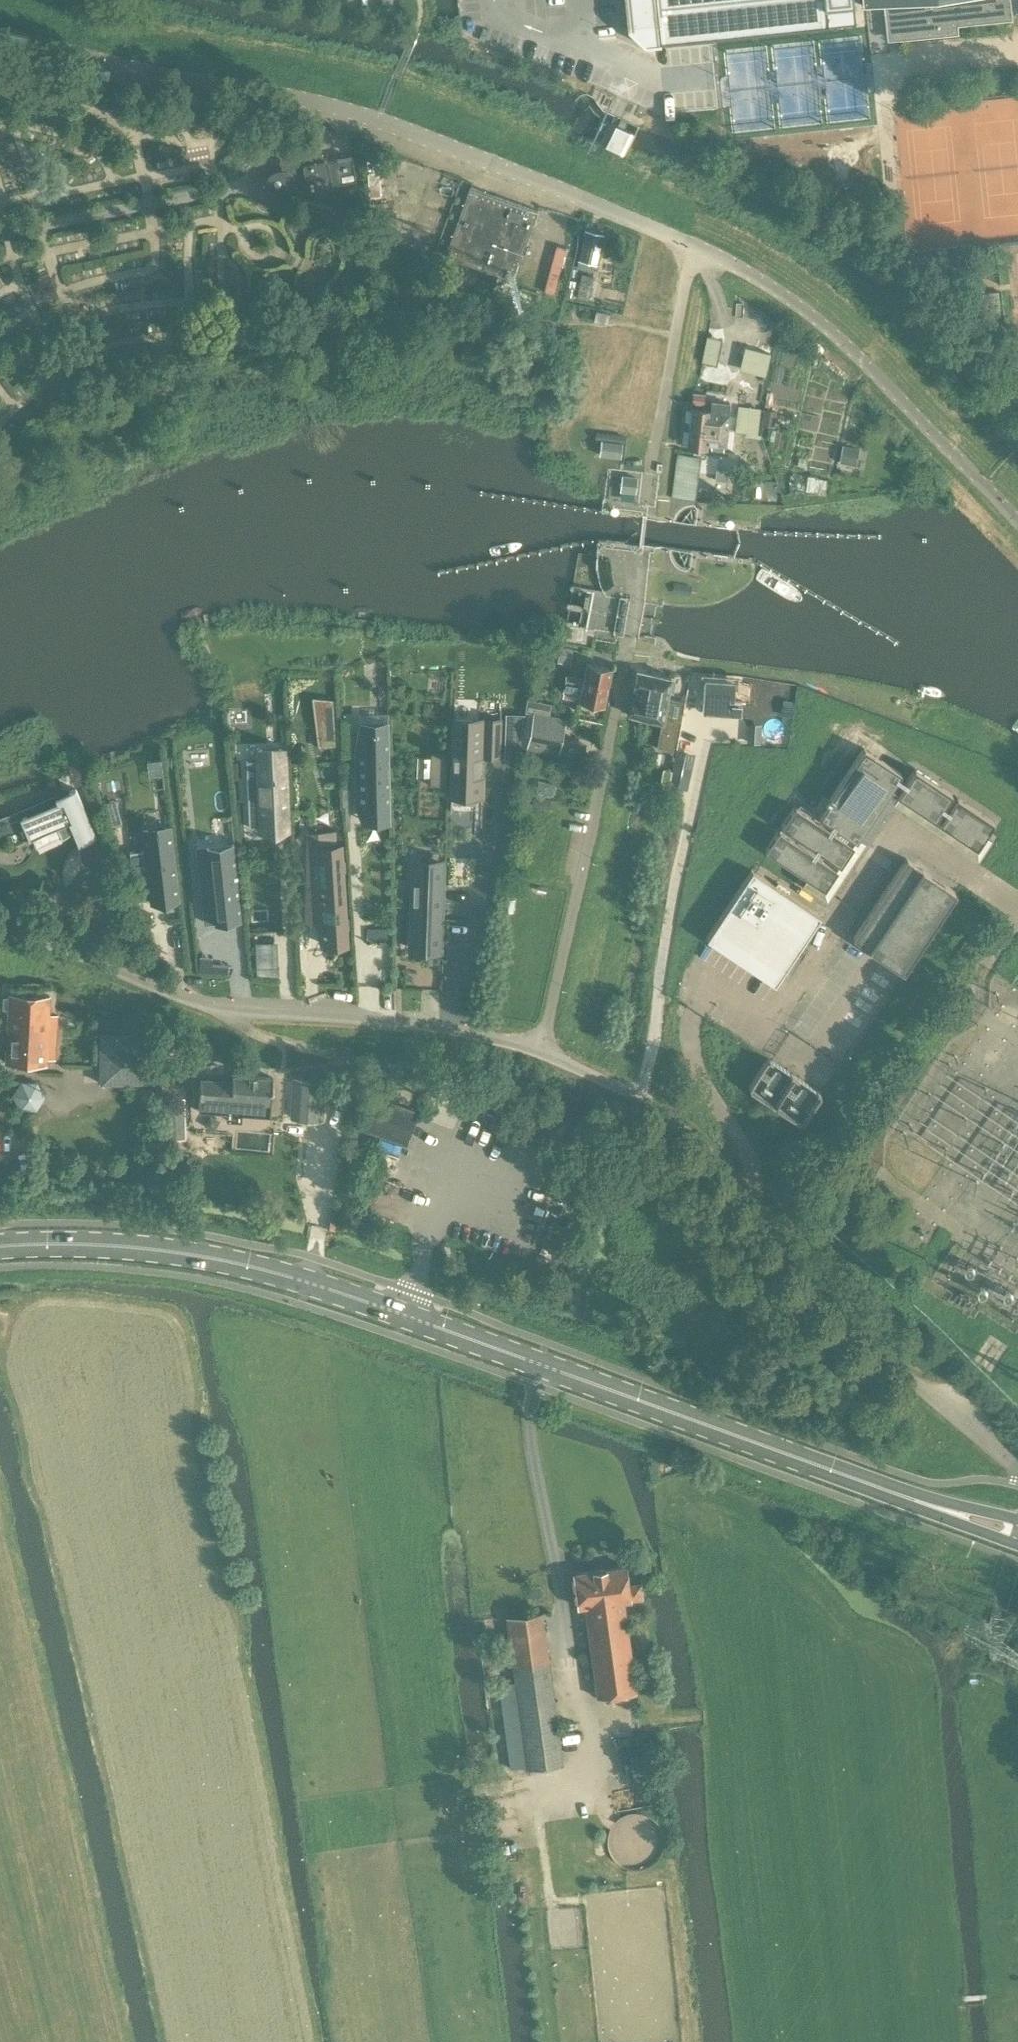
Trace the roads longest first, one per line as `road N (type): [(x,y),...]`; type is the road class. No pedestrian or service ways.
road 1 (primary): [(0,1246),(144,1246),(277,1272),(1017,1531)]
road 2 (residential): [(0,36),(376,121),(694,244)]
road 3 (unclassified): [(540,1052),(634,1095),(687,1131),(808,1285),(1017,1470)]
road 4 (unclassified): [(0,938),(49,946),(201,1004),(457,1029),(540,1052)]
road 5 (residential): [(694,244),(791,297),(833,331),(1017,520)]
road 6 (unclassified): [(540,1052),(629,636)]
road 7 (unclassified): [(645,505),(694,244)]

